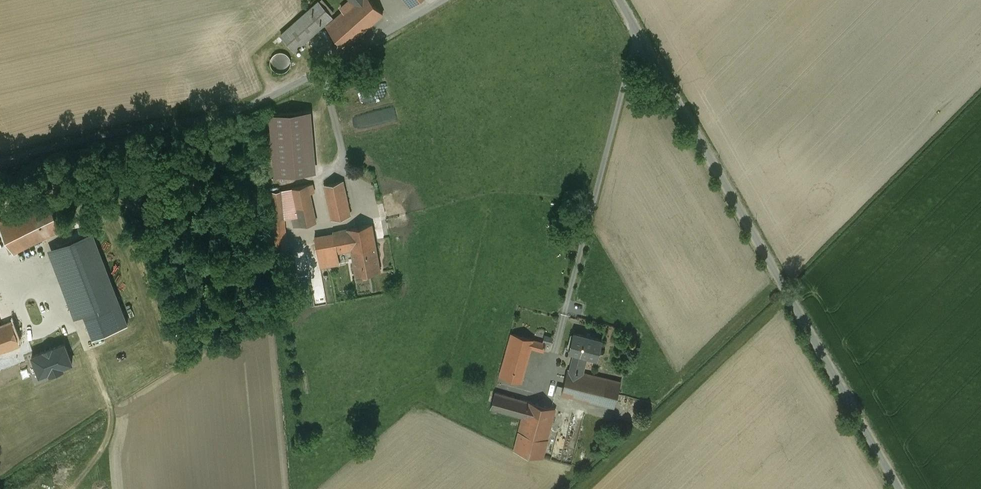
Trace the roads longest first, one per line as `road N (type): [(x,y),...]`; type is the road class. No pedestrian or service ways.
road 1 (unclassified): [(627,0),(905,488)]
road 2 (unclassified): [(0,158),(113,126),(193,116),(274,89),(438,0)]

